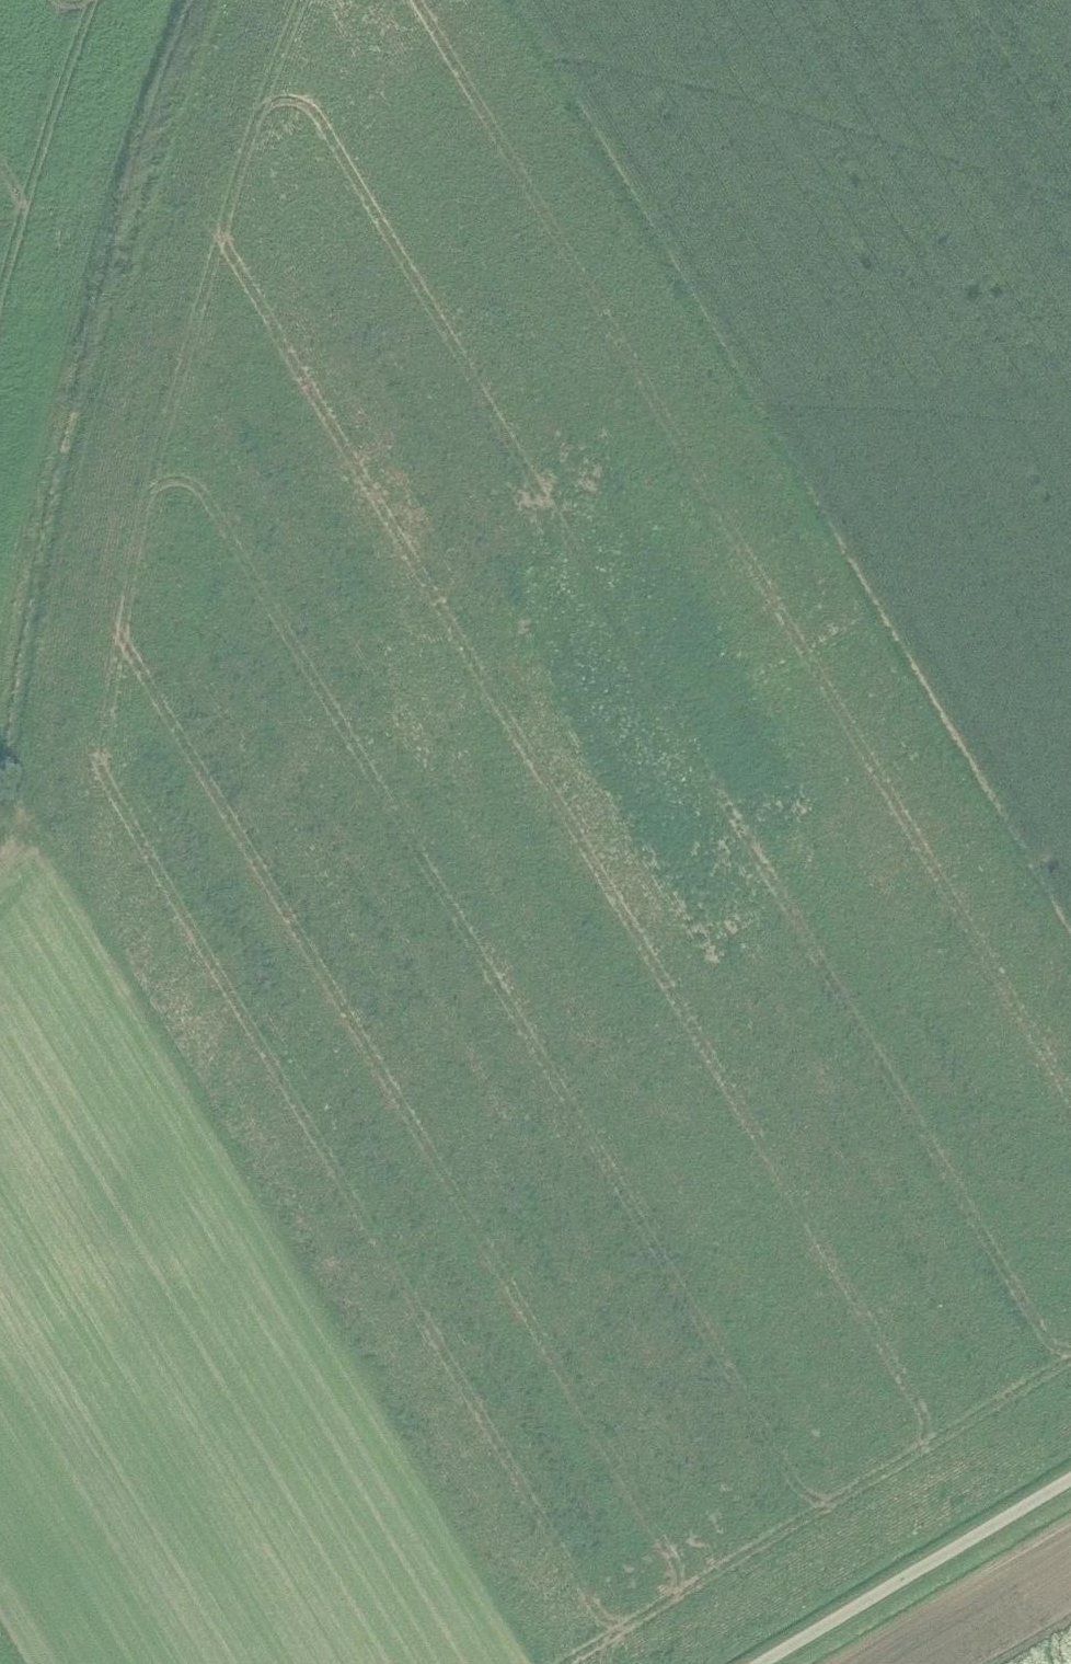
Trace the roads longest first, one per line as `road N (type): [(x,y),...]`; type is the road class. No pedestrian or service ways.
road 1 (unclassified): [(760,1663),(1070,1480)]

